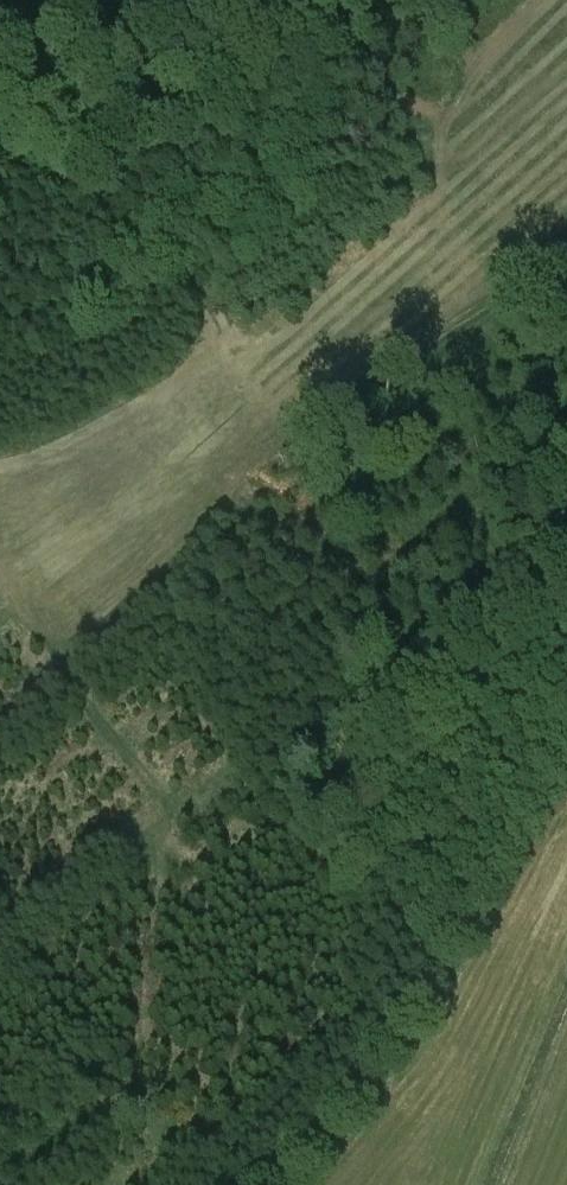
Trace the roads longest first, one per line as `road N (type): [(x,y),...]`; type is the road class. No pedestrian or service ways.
road 1 (track): [(566,247),(426,343)]

